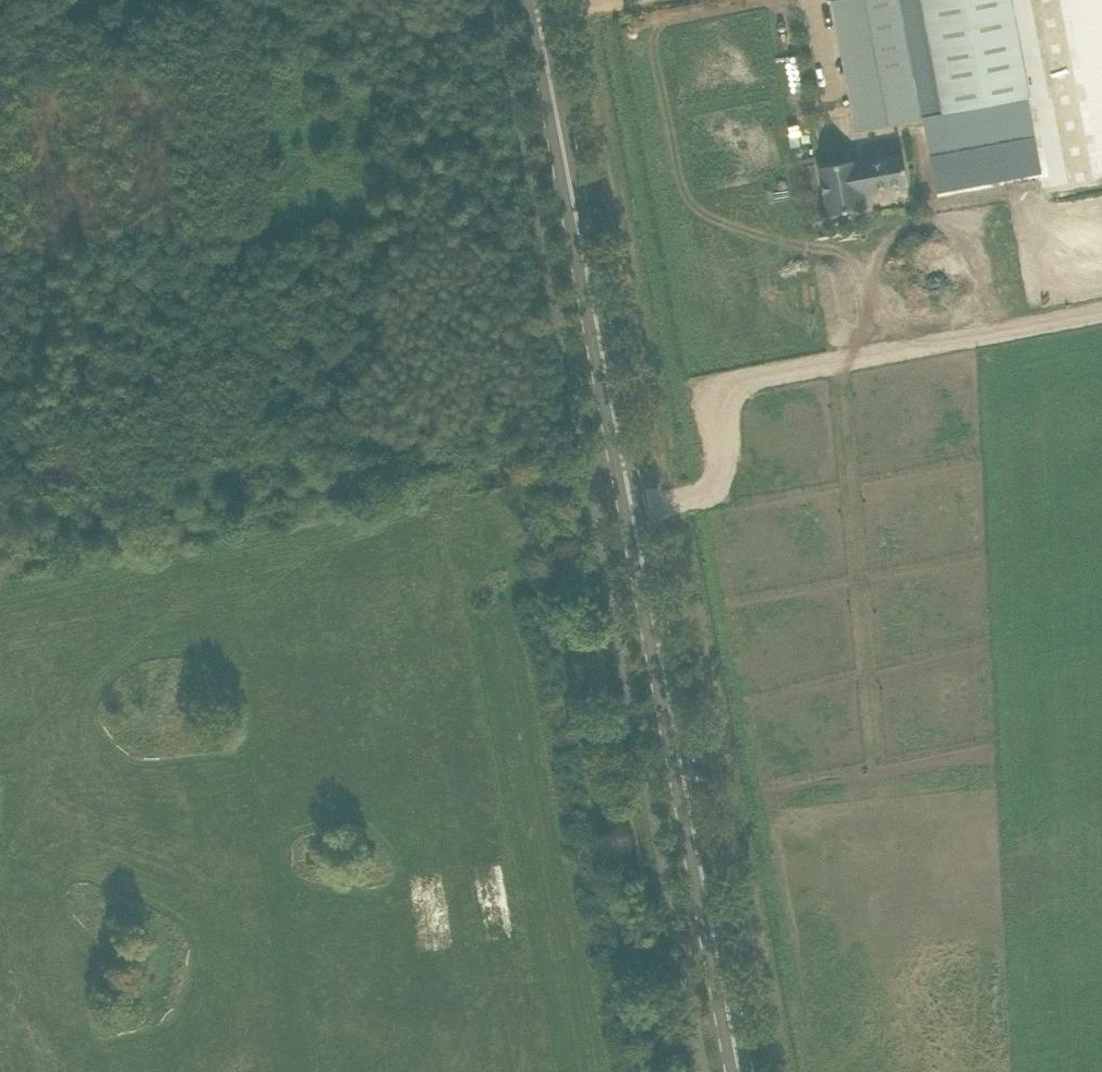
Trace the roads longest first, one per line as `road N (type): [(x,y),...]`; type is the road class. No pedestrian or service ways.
road 1 (secondary): [(737,1071),(531,0)]

